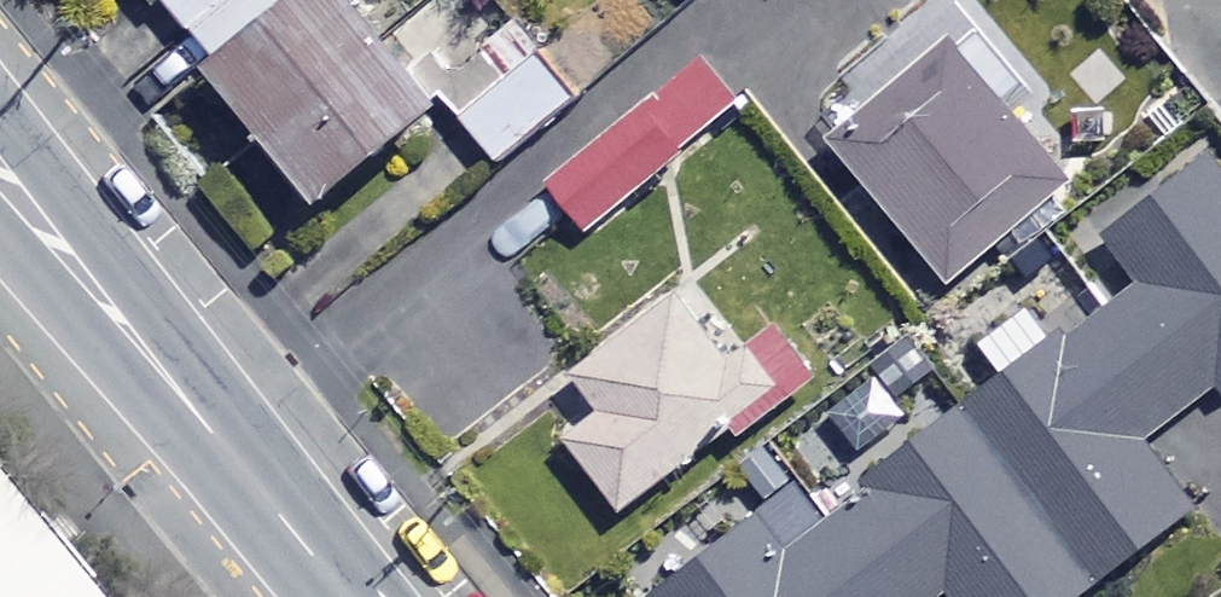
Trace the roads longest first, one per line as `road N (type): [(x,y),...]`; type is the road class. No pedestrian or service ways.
road 1 (residential): [(0,176),(346,596)]

